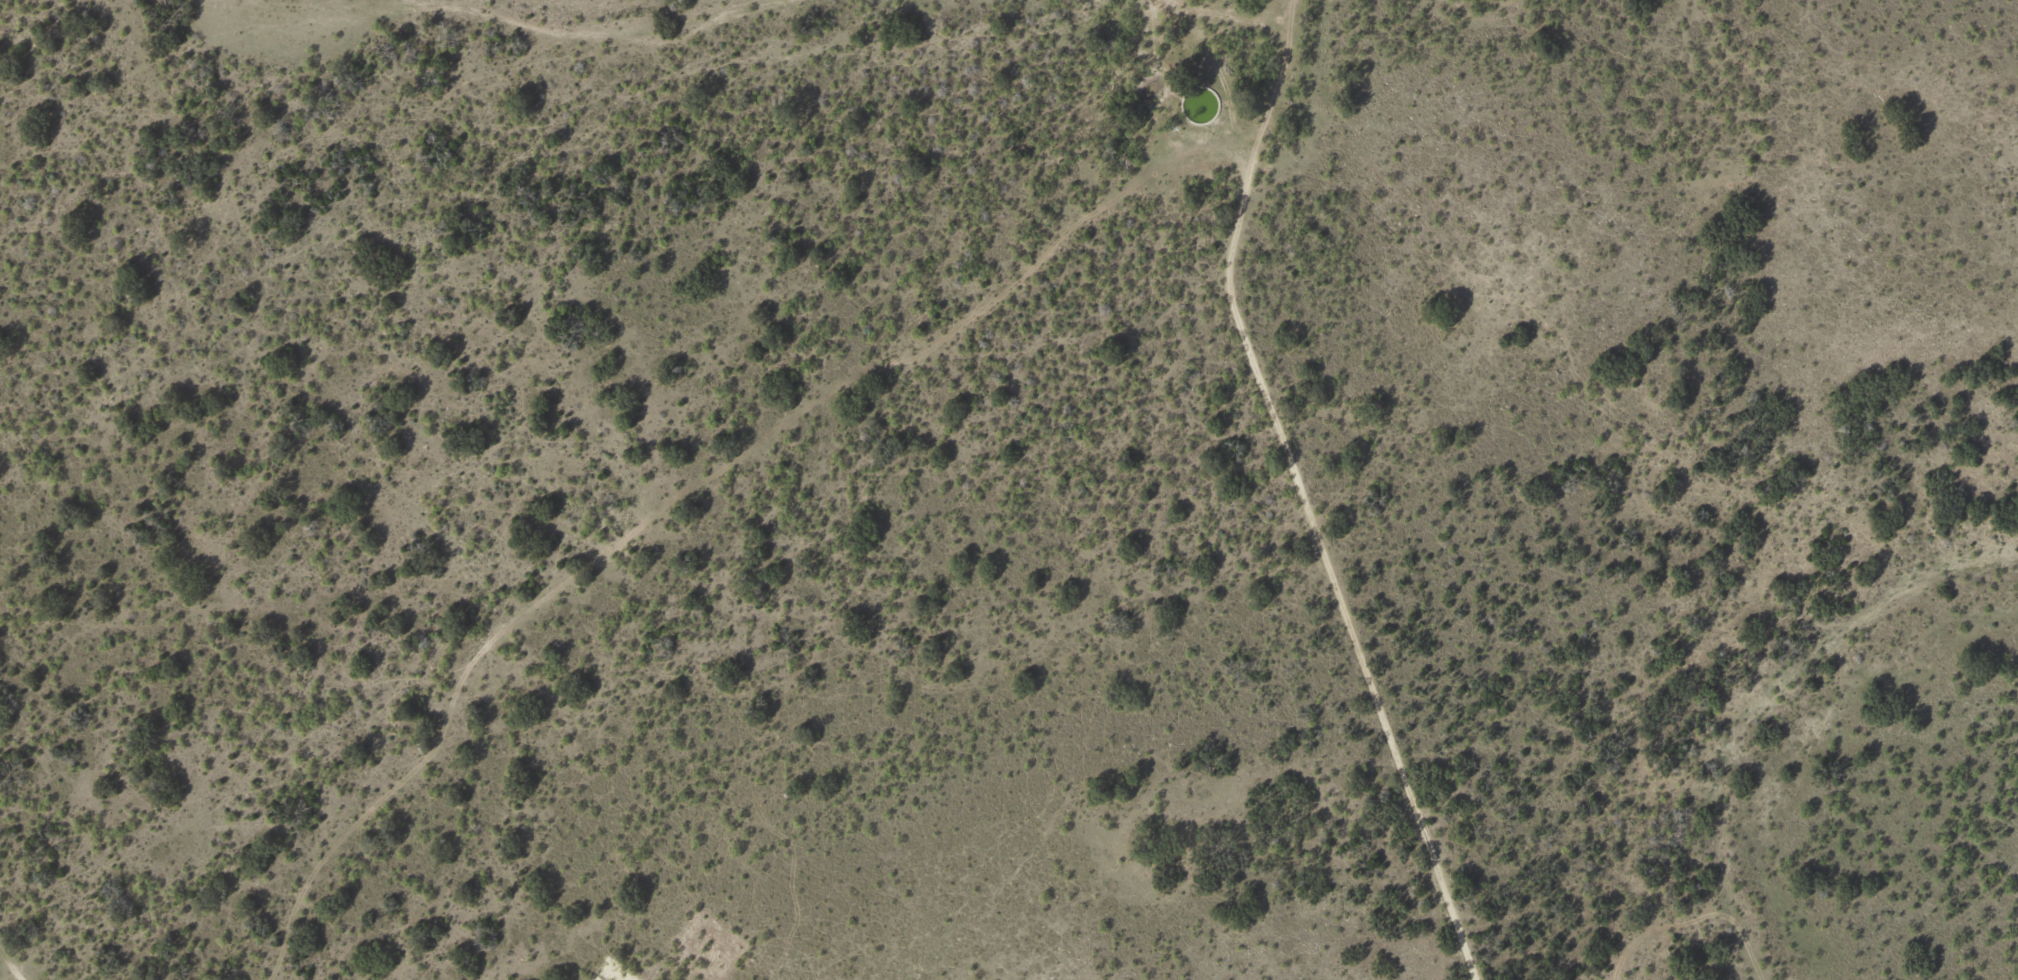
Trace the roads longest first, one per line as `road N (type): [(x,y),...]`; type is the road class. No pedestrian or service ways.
road 1 (residential): [(1216,162),(1171,162),(1038,216),(885,346),(608,504),(430,664),(292,892),(258,979)]
road 2 (residential): [(1304,0),(1255,127),(1216,162),(1206,281),(1463,979)]

